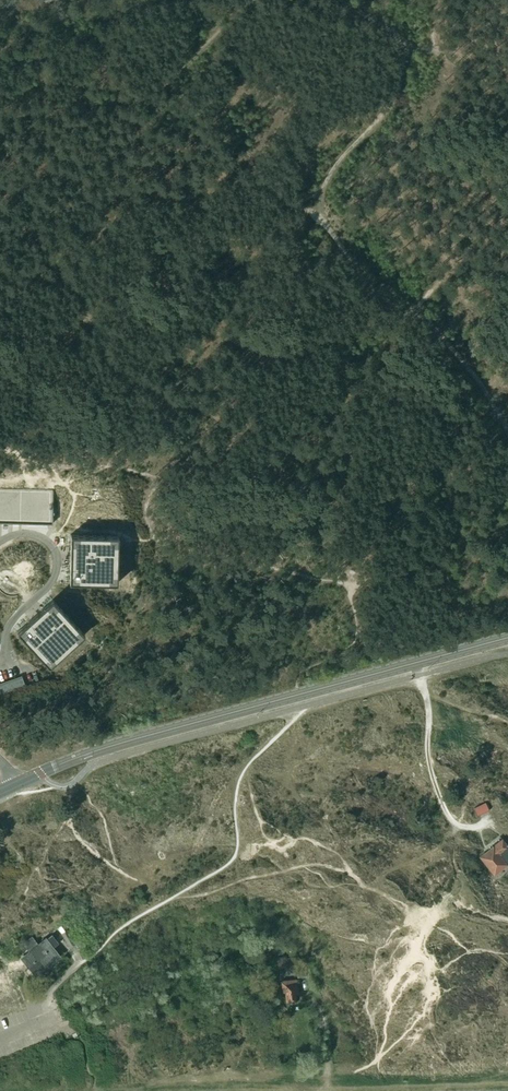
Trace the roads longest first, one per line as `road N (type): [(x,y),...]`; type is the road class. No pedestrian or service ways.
road 1 (tertiary): [(22,782),(104,748),(414,664)]
road 2 (residential): [(0,668),(7,631),(52,582),(58,562),(34,535),(0,542)]
road 3 (track): [(488,828),(463,831),(441,807),(418,676)]

